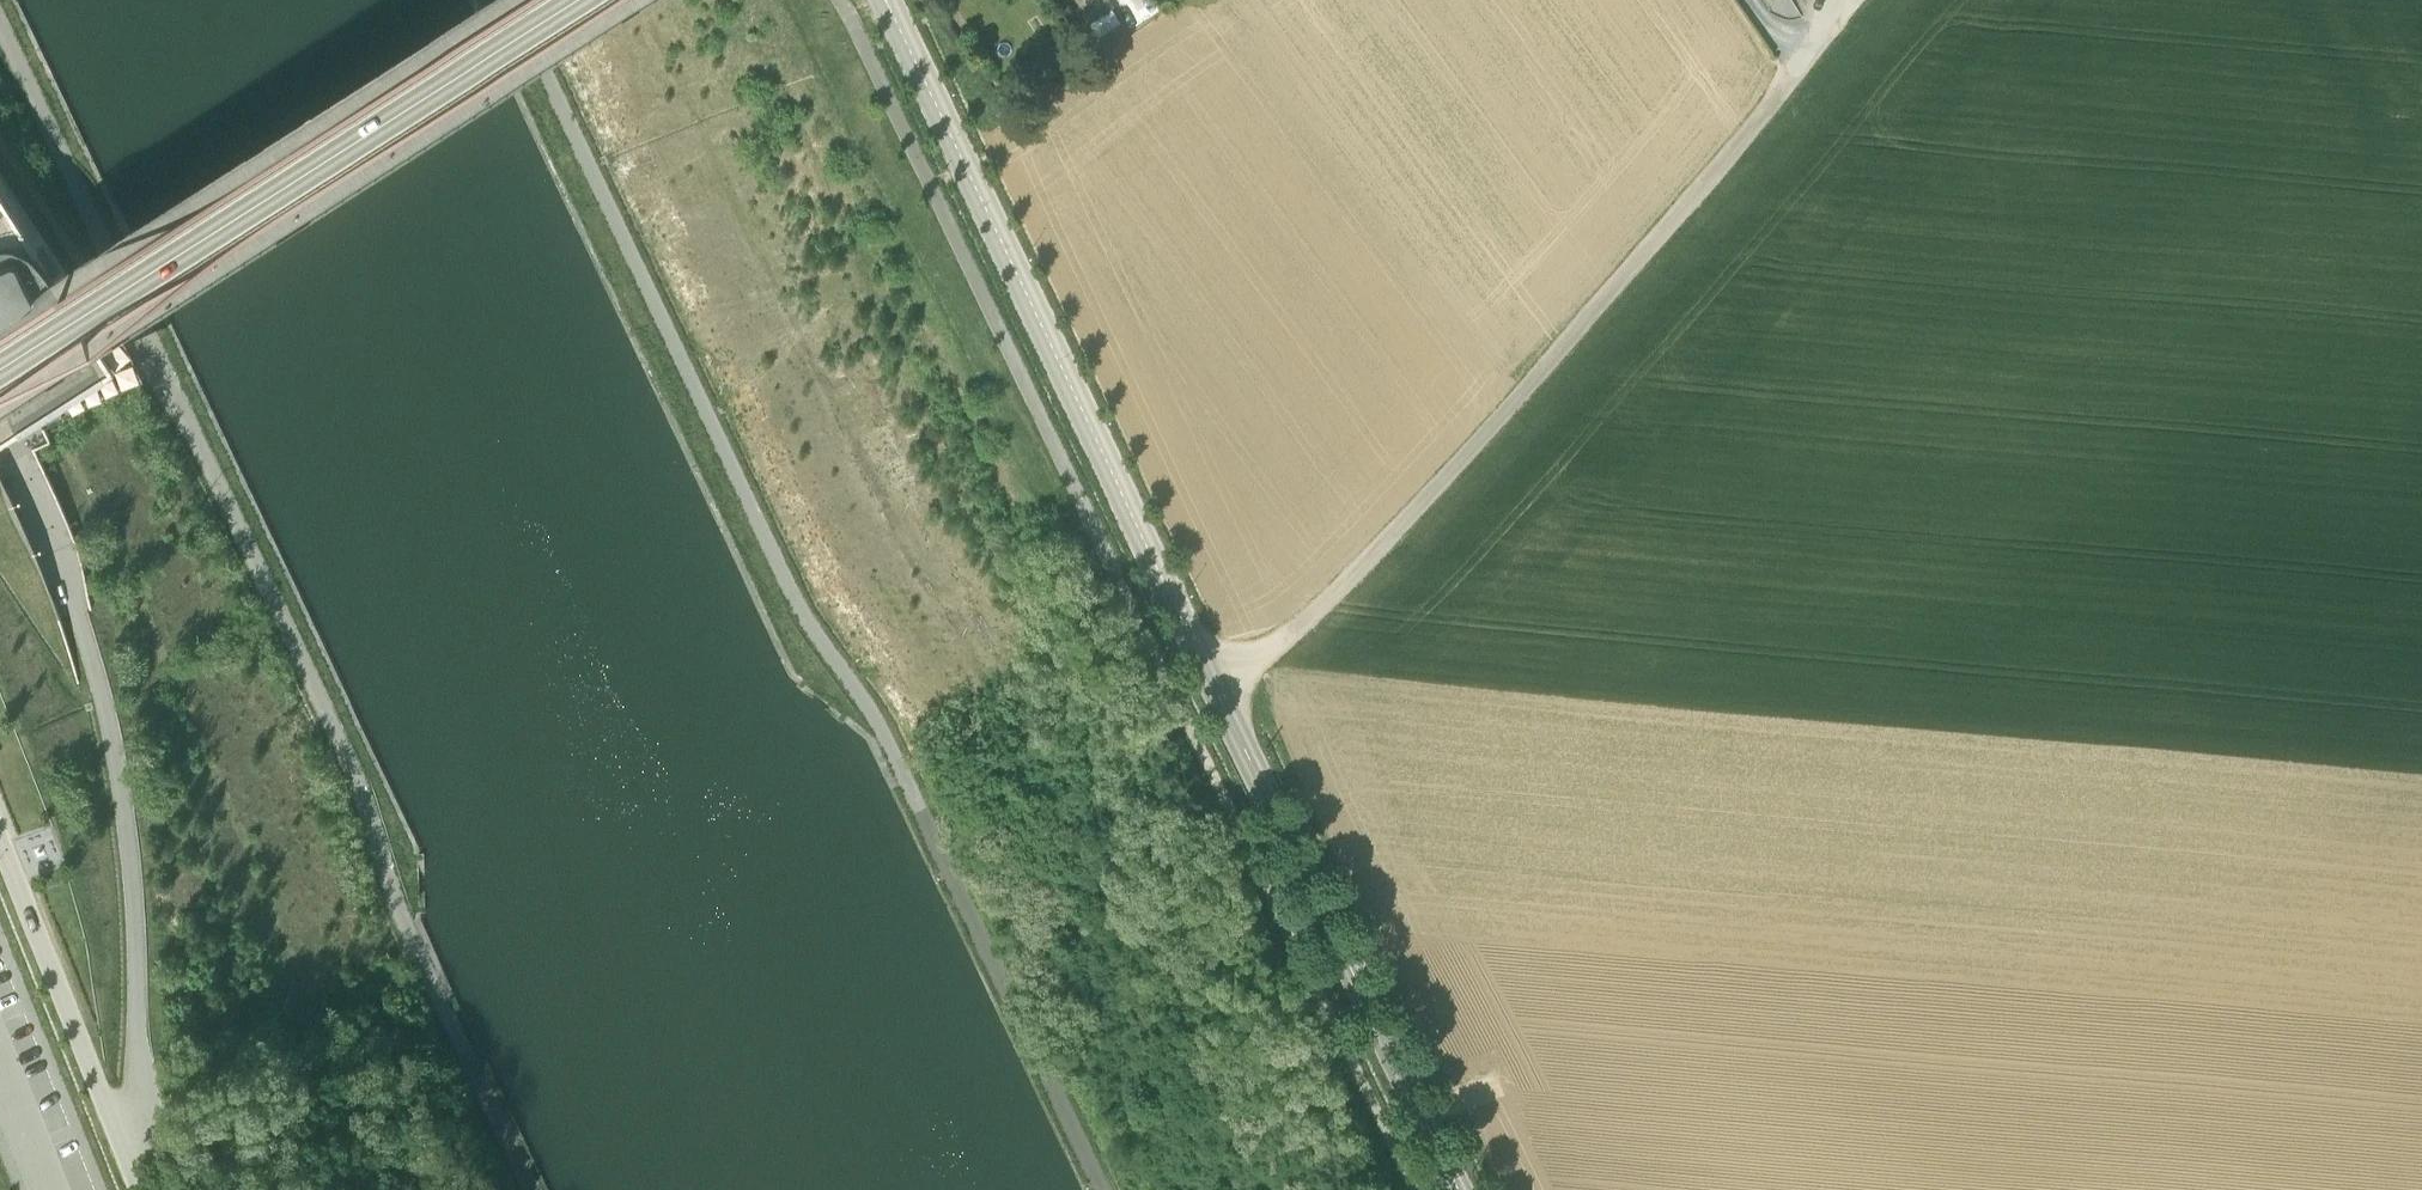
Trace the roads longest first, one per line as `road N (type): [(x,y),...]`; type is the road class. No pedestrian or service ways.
road 1 (track): [(1216,684),(1461,452),(1637,258),(1848,0)]
road 2 (tertiary): [(887,0),(1216,684)]
road 3 (primary): [(573,0),(0,366)]
road 4 (tertiary): [(1457,1189),(1216,684)]
road 5 (unclassified): [(145,1189),(0,837)]

